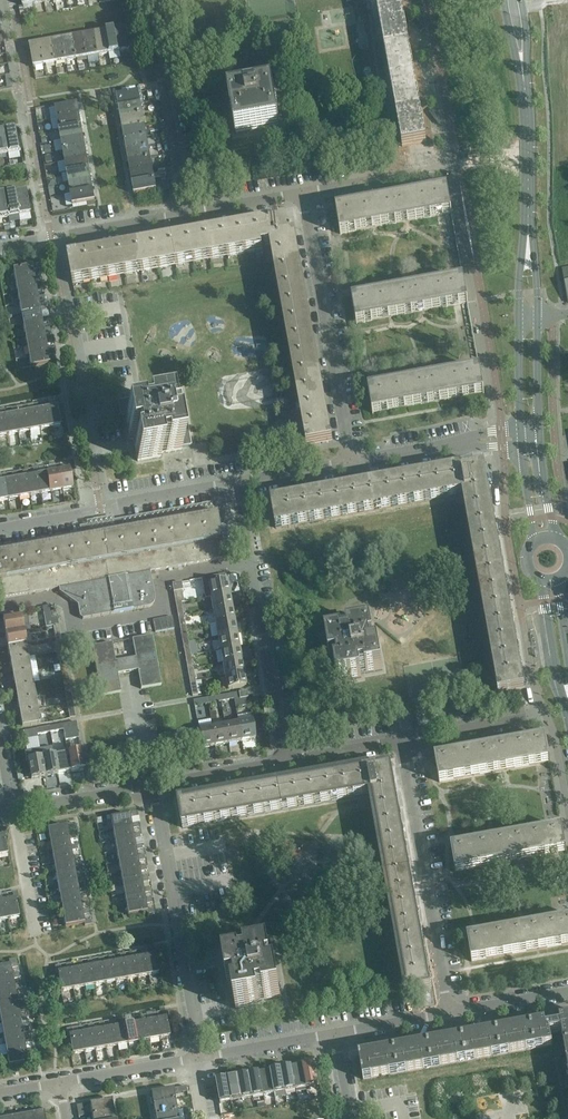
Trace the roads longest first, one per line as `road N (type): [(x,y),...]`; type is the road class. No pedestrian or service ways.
road 1 (residential): [(0,608),(47,601),(67,609),(69,626),(98,624),(160,610),(165,579),(248,564)]
road 2 (residential): [(449,1013),(399,740)]
road 3 (residential): [(351,462),(300,192)]
road 4 (residential): [(192,1059),(145,789)]
road 5 (residential): [(0,529),(234,483)]
road 6 (residential): [(181,213),(139,0)]
road 7 (residential): [(284,765),(248,564)]
road 8 (residential): [(0,246),(181,213)]
road 9 (residential): [(351,462),(521,436)]
road 10 (residential): [(428,0),(458,165)]
road 11 (tertiary): [(529,241),(524,79)]
road 12 (residential): [(300,192),(458,165)]
road 13 (residential): [(399,740),(544,711)]
road 14 (residential): [(192,1059),(337,1033)]
road 15 (residential): [(145,789),(284,765)]
road 16 (residential): [(11,812),(145,789)]
road 17 (residential): [(60,1082),(192,1059)]
road 18 (tertiary): [(539,579),(555,678),(567,705)]
road 19 (residential): [(35,935),(11,812)]
road 20 (residential): [(181,213),(300,192)]
road 21 (residential): [(449,1013),(567,991)]

